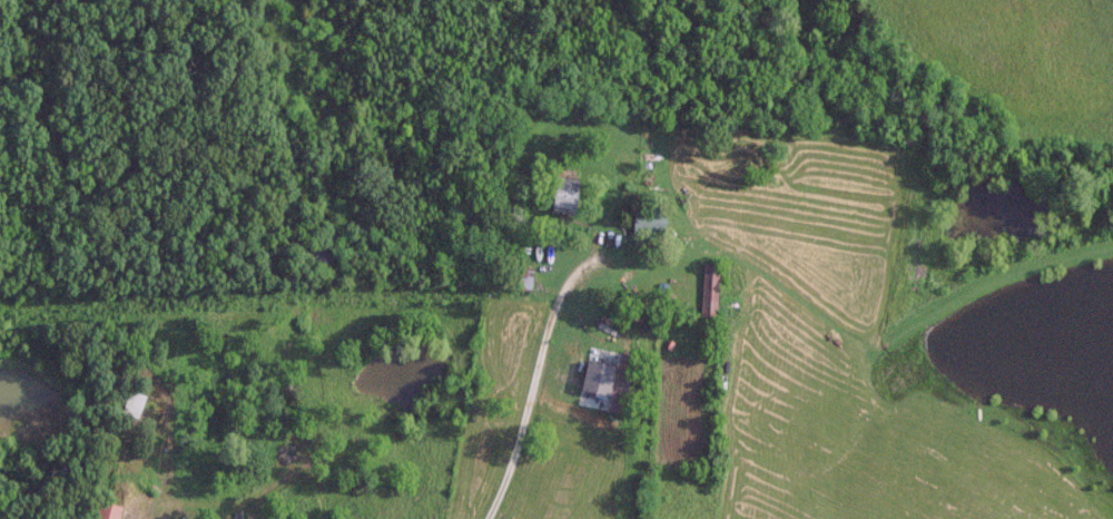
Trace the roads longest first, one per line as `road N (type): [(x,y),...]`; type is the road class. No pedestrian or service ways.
road 1 (residential): [(486,518),(502,494),(561,290),(615,234)]

